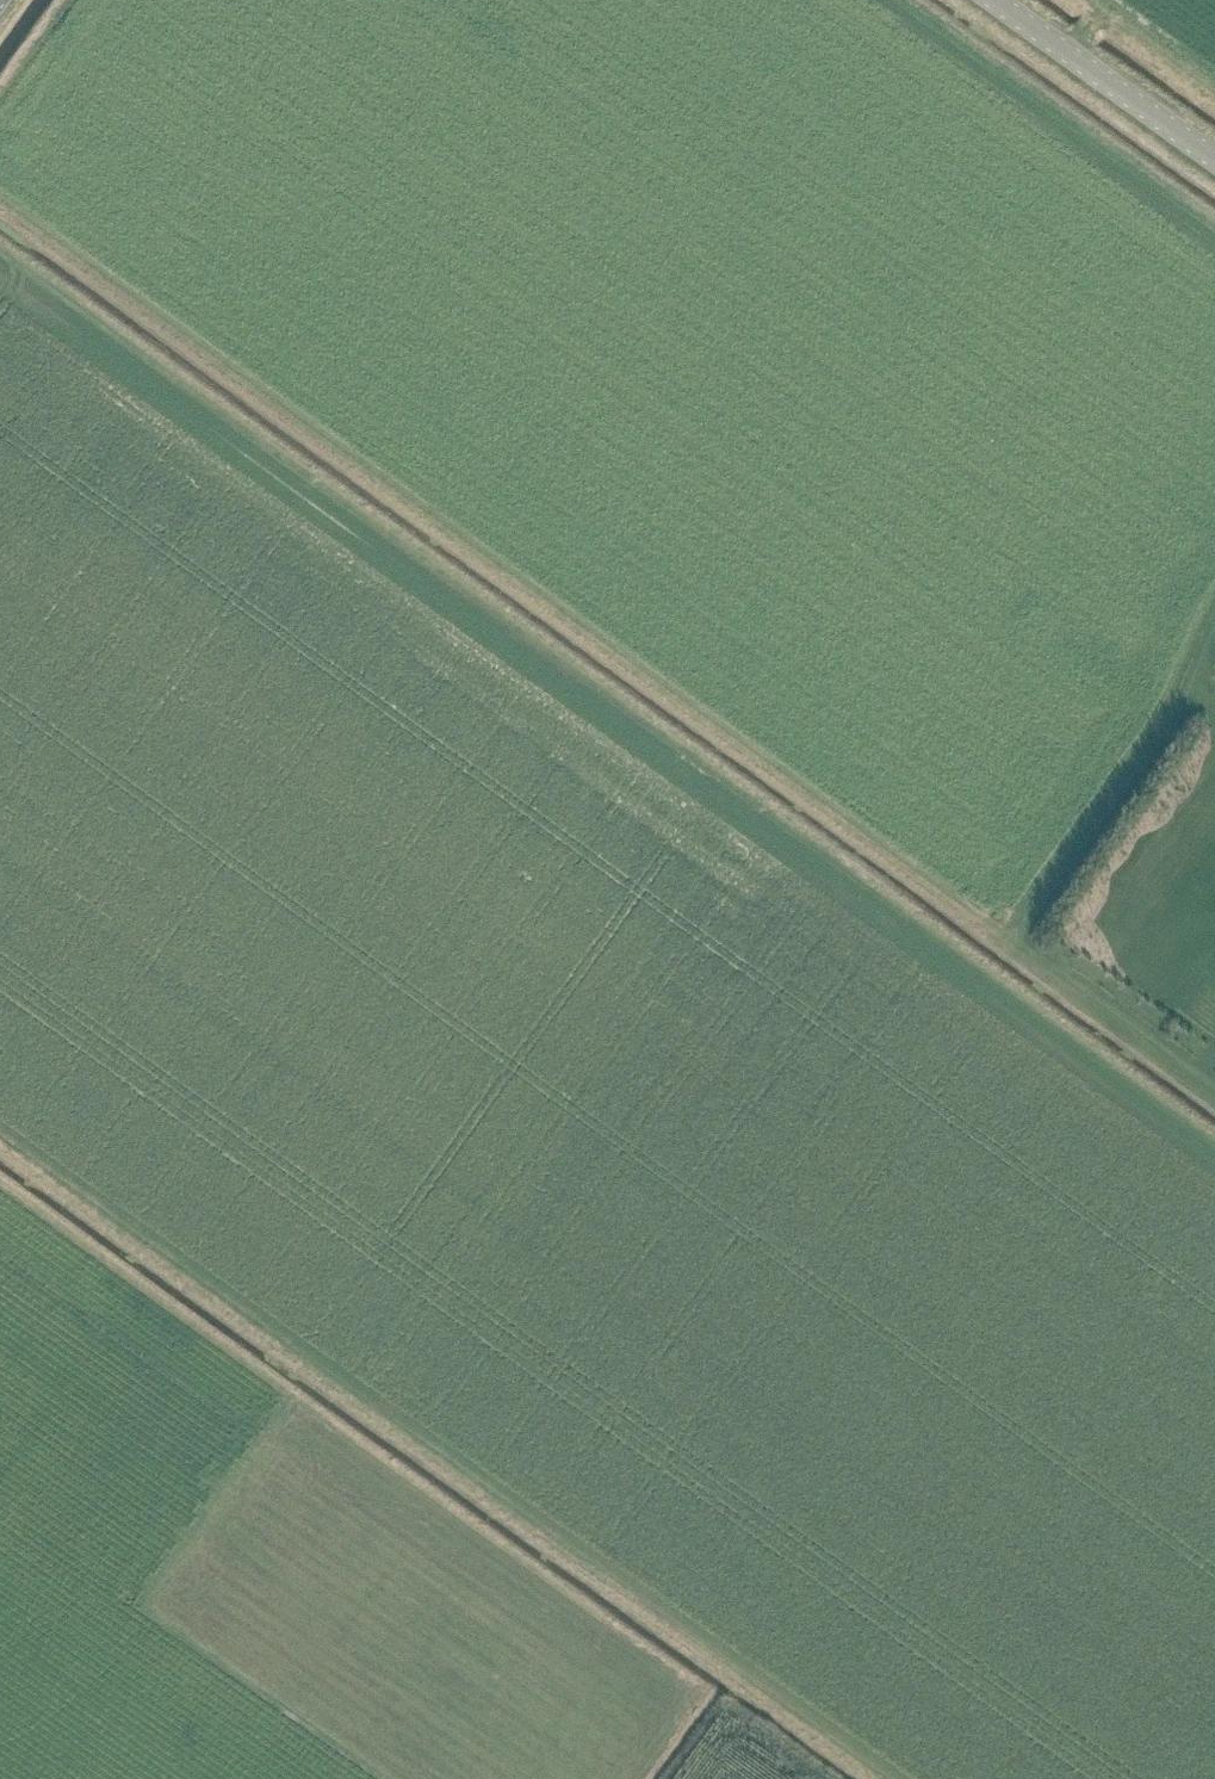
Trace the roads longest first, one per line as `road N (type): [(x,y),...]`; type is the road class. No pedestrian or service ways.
road 1 (tertiary): [(1214,160),(994,0)]

